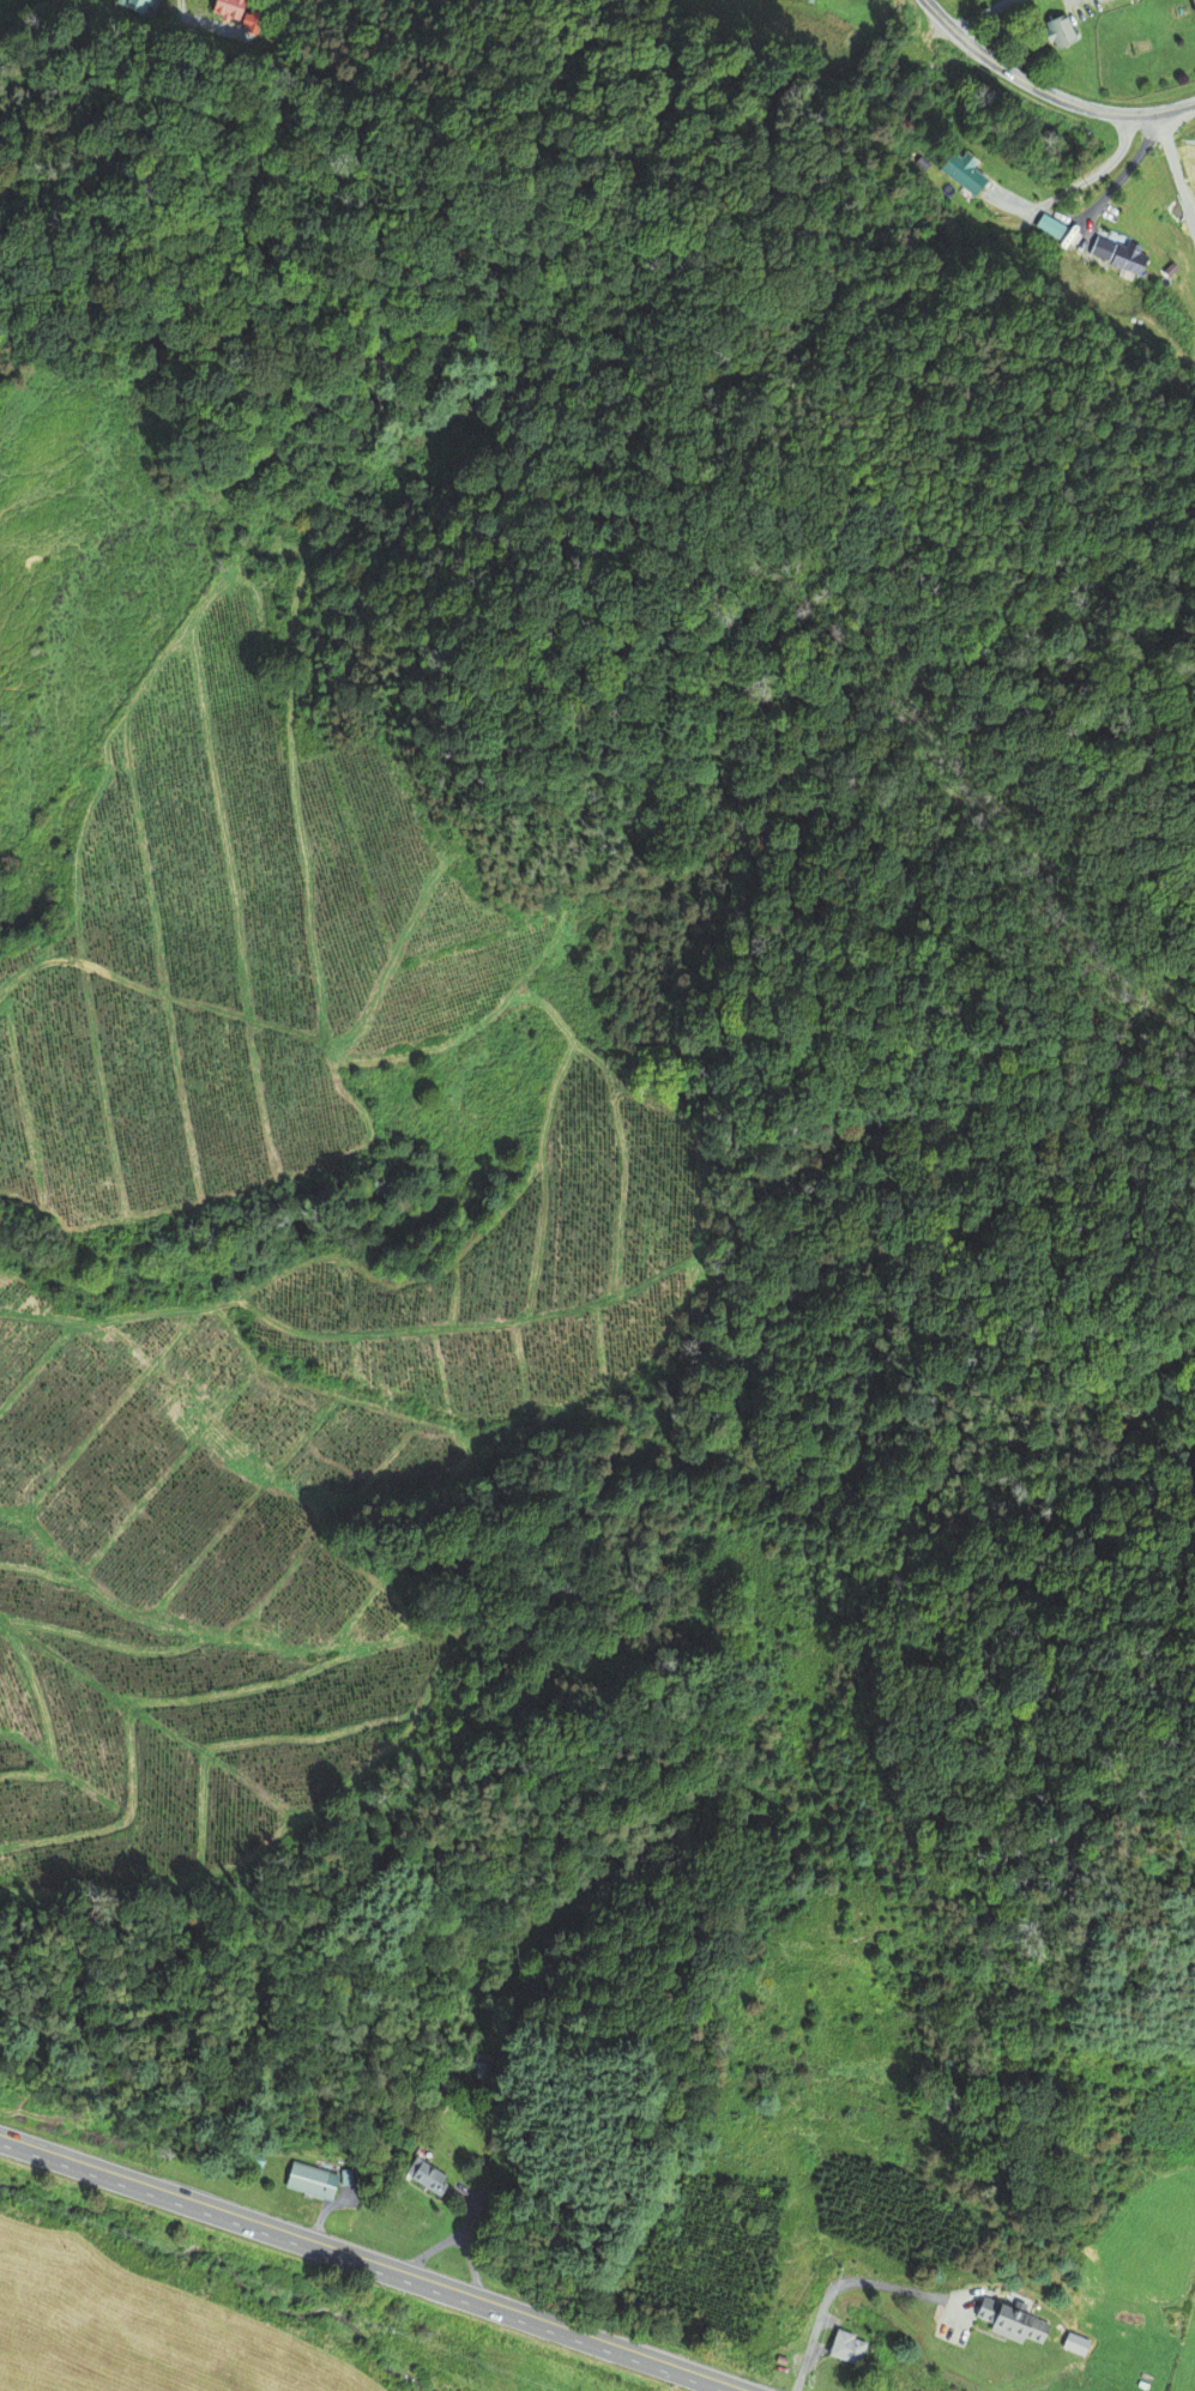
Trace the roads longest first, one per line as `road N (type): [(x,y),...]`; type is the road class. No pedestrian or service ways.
road 1 (primary): [(751,2390),(0,2136)]
road 2 (tertiary): [(1194,101),(1140,113),(1072,102),(1012,73),(926,0)]

